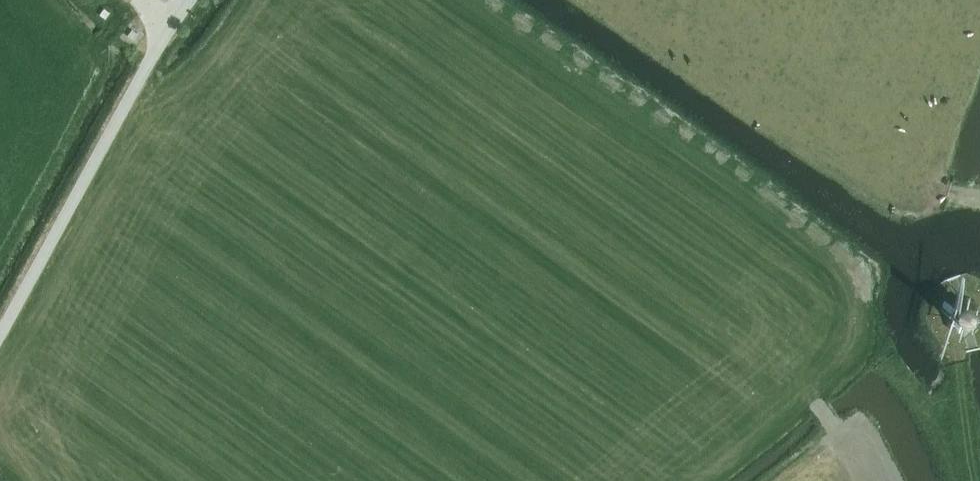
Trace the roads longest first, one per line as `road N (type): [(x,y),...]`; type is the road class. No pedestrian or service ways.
road 1 (track): [(974,480),(957,353)]

